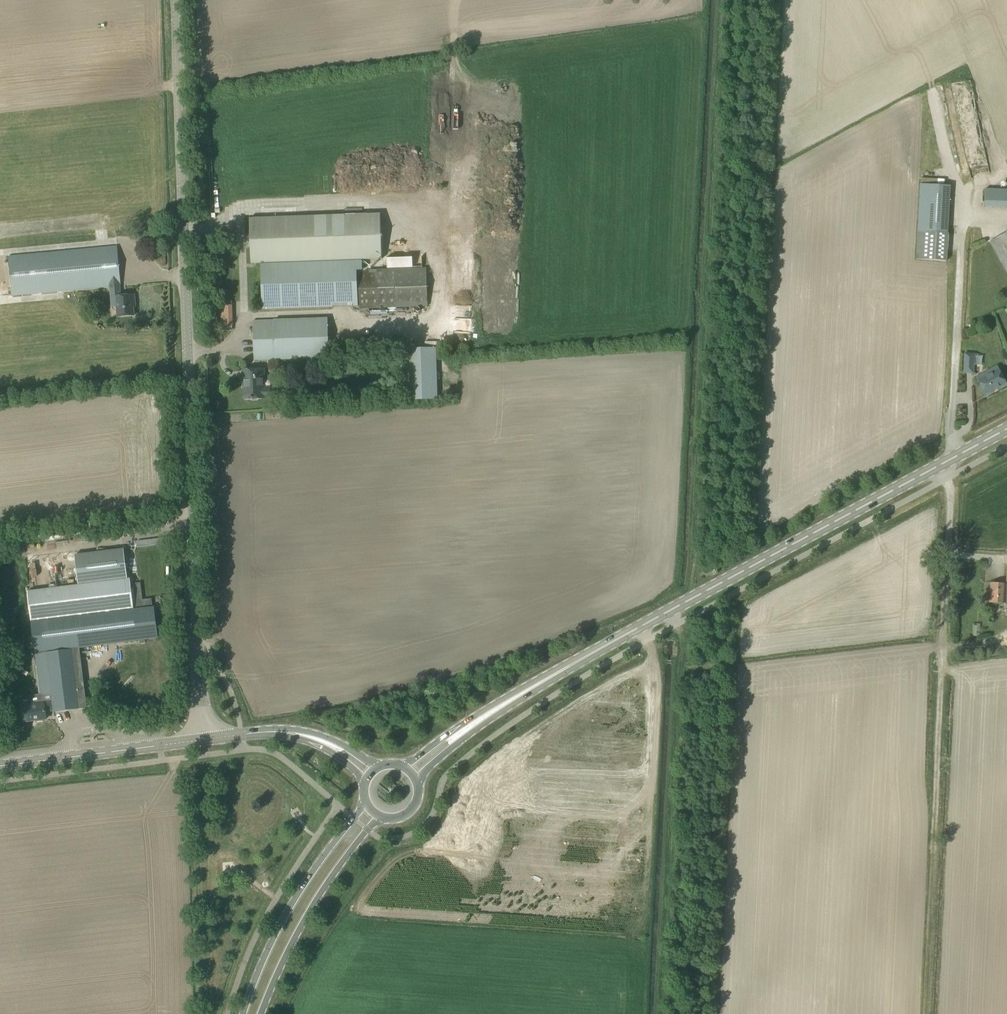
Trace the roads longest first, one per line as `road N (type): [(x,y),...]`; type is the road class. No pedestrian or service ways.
road 1 (unclassified): [(202,741),(182,0)]
road 2 (secondary): [(458,737),(675,608),(1006,430)]
road 3 (track): [(658,1013),(676,626)]
road 4 (secondary): [(366,803),(298,895),(243,1013)]
road 5 (secondary): [(261,1013),(315,901),(379,817)]
road 6 (tertiary): [(202,741),(0,764)]
road 7 (tertiary): [(337,749),(287,734),(202,741)]

